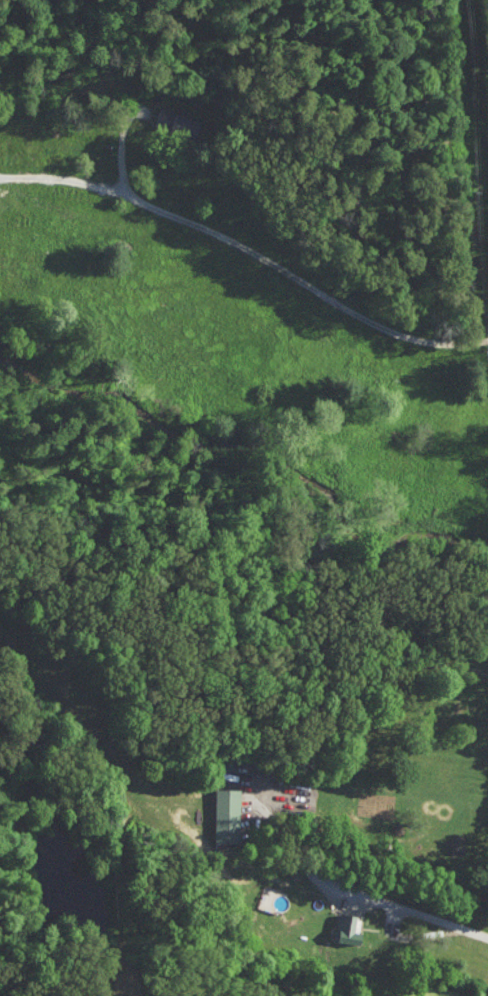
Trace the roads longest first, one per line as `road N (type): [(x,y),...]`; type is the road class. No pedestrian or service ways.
road 1 (residential): [(0,173),(39,172),(118,191),(219,234),(328,303),(416,335),(487,336)]

